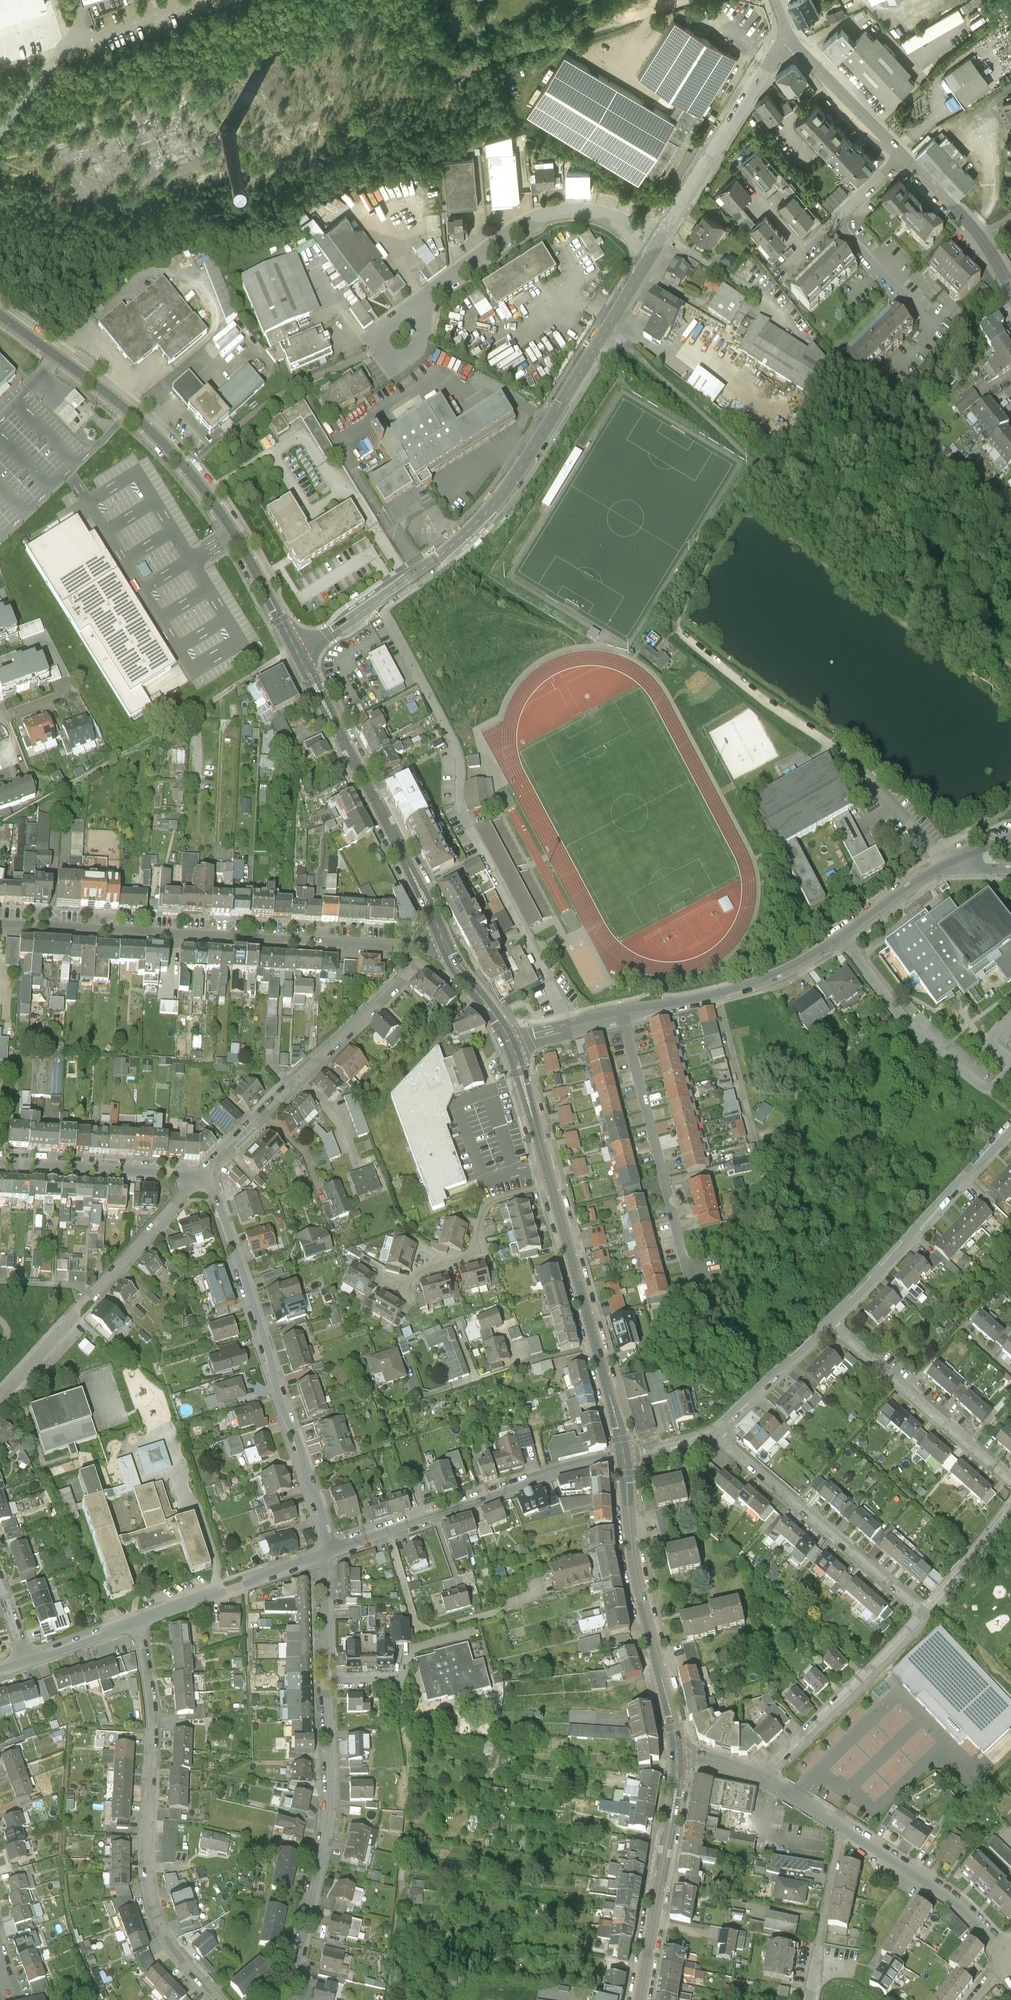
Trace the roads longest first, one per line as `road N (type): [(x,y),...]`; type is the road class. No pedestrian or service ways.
road 1 (track): [(609,323),(804,513),(1010,668)]
road 2 (tertiary): [(0,315),(90,381),(188,469),(299,655)]
road 3 (tertiary): [(378,601),(448,548),(499,495),(657,245)]
road 4 (residential): [(442,942),(401,947),(0,927)]
road 5 (residential): [(215,1999),(157,1924),(145,1874),(153,1739),(139,1622)]
road 6 (residential): [(197,1179),(218,1200),(327,1553)]
road 7 (residential): [(578,1030),(465,818),(449,734)]
road 8 (tertiary): [(299,655),(442,942)]
road 9 (residential): [(288,1999),(332,1803),(329,1684)]
road 10 (unclassified): [(657,245),(616,219),(572,211),(537,219),(424,299),(399,339)]
road 11 (residential): [(623,1456),(327,1553)]
road 12 (residential): [(760,1776),(931,1883),(967,1913),(1000,1958)]
road 13 (tertiary): [(680,1752),(631,1547),(623,1456)]
road 14 (residential): [(197,1179),(409,975)]
road 15 (residential): [(0,1397),(197,1179)]
road 16 (residential): [(715,1432),(924,1614)]
road 17 (tertiary): [(623,1456),(553,1188)]
road 18 (residential): [(706,1275),(685,1261),(623,1019)]
road 19 (residential): [(831,1322),(1010,1130)]
road 20 (tertiary): [(640,1999),(680,1752)]
road 21 (tertiary): [(657,245),(788,36)]
road 22 (residential): [(831,1322),(1010,1483)]
road 23 (residential): [(623,1019),(765,982),(841,935)]
road 24 (residential): [(760,1776),(924,1614)]
road 25 (unclassified): [(841,935),(909,1026),(985,1089)]
road 26 (track): [(676,628),(844,756)]
road 27 (residential): [(327,1553),(139,1622)]
road 28 (residential): [(410,1287),(432,1267),(481,1253),(486,1205),(553,1188)]
road 29 (residential): [(0,1163),(197,1179)]
road 30 (residential): [(842,216),(940,316),(912,344)]
road 31 (tertiary): [(1010,294),(980,236),(905,158)]
road 32 (tertiary): [(905,158),(788,36)]
road 33 (residential): [(715,1432),(831,1322)]
road 34 (residential): [(378,601),(449,734)]
road 35 (tertiary): [(553,1188),(512,1047)]
road 36 (residential): [(924,1614),(1010,1507)]
road 37 (residential): [(329,1684),(327,1553)]
road 38 (tertiary): [(512,1047),(442,942)]
road 39 (residential): [(841,935),(942,865)]

